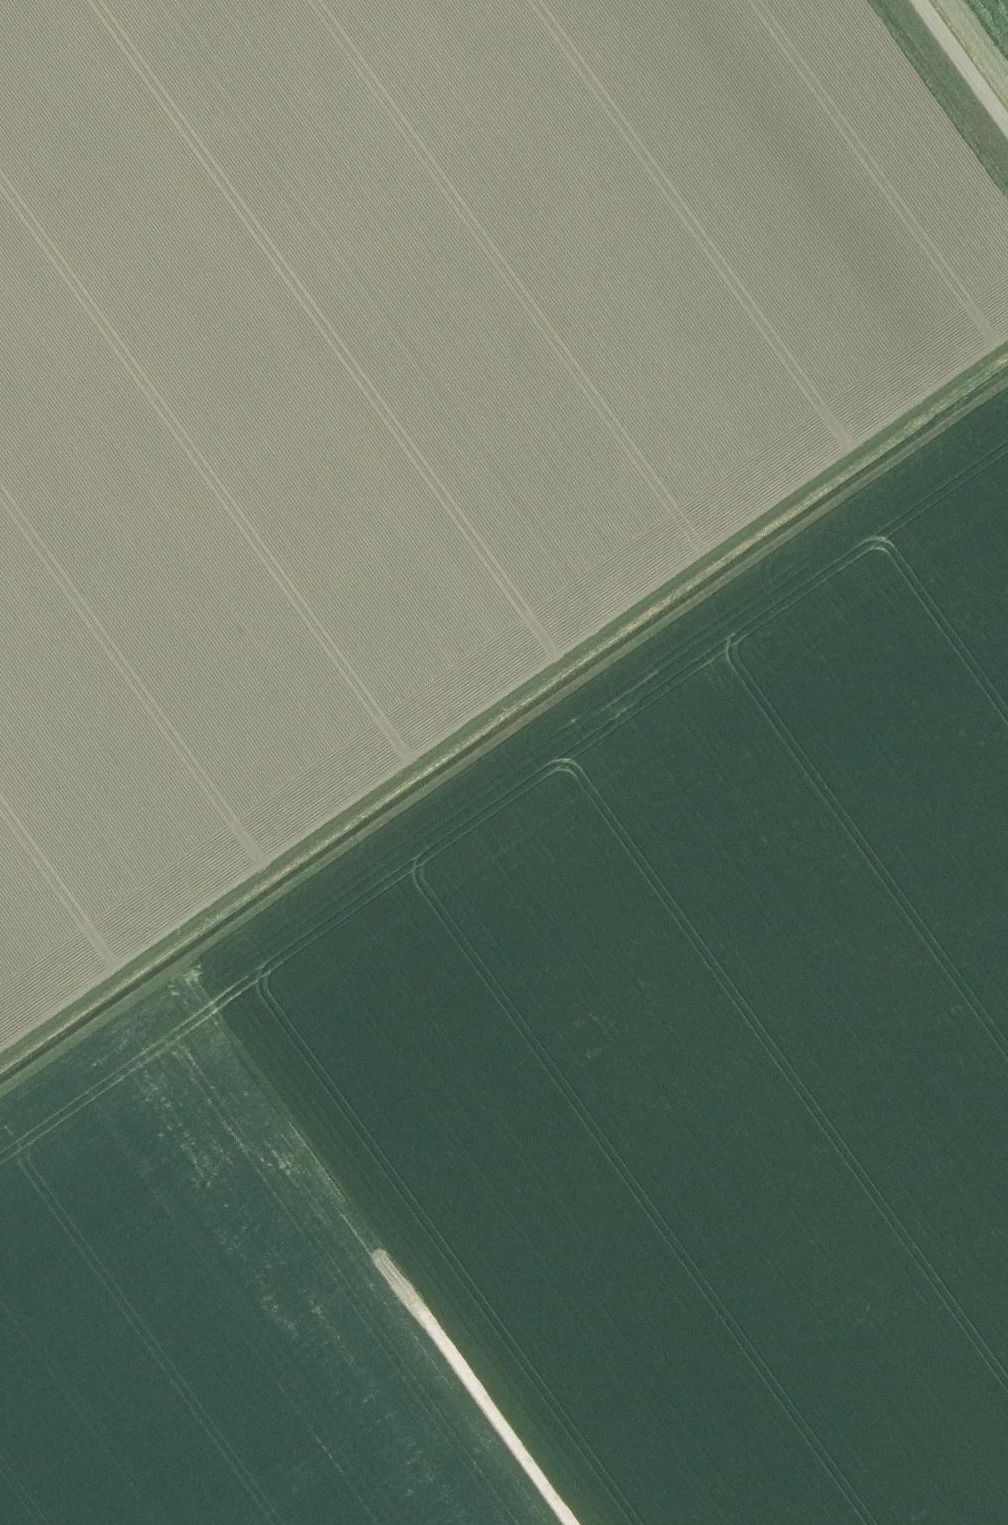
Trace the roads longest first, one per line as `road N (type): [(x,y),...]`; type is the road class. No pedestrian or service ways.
road 1 (track): [(571,1524),(425,1317)]
road 2 (unclassified): [(1007,125),(920,0)]

